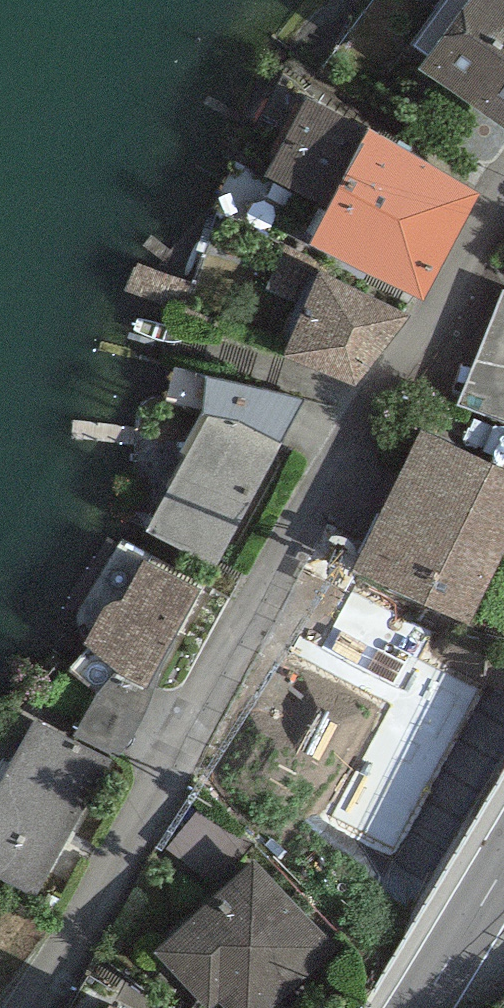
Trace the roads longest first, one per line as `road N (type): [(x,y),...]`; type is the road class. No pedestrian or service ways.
road 1 (residential): [(503,221),(334,541),(44,1007)]
road 2 (tertiary): [(503,865),(422,1007)]

